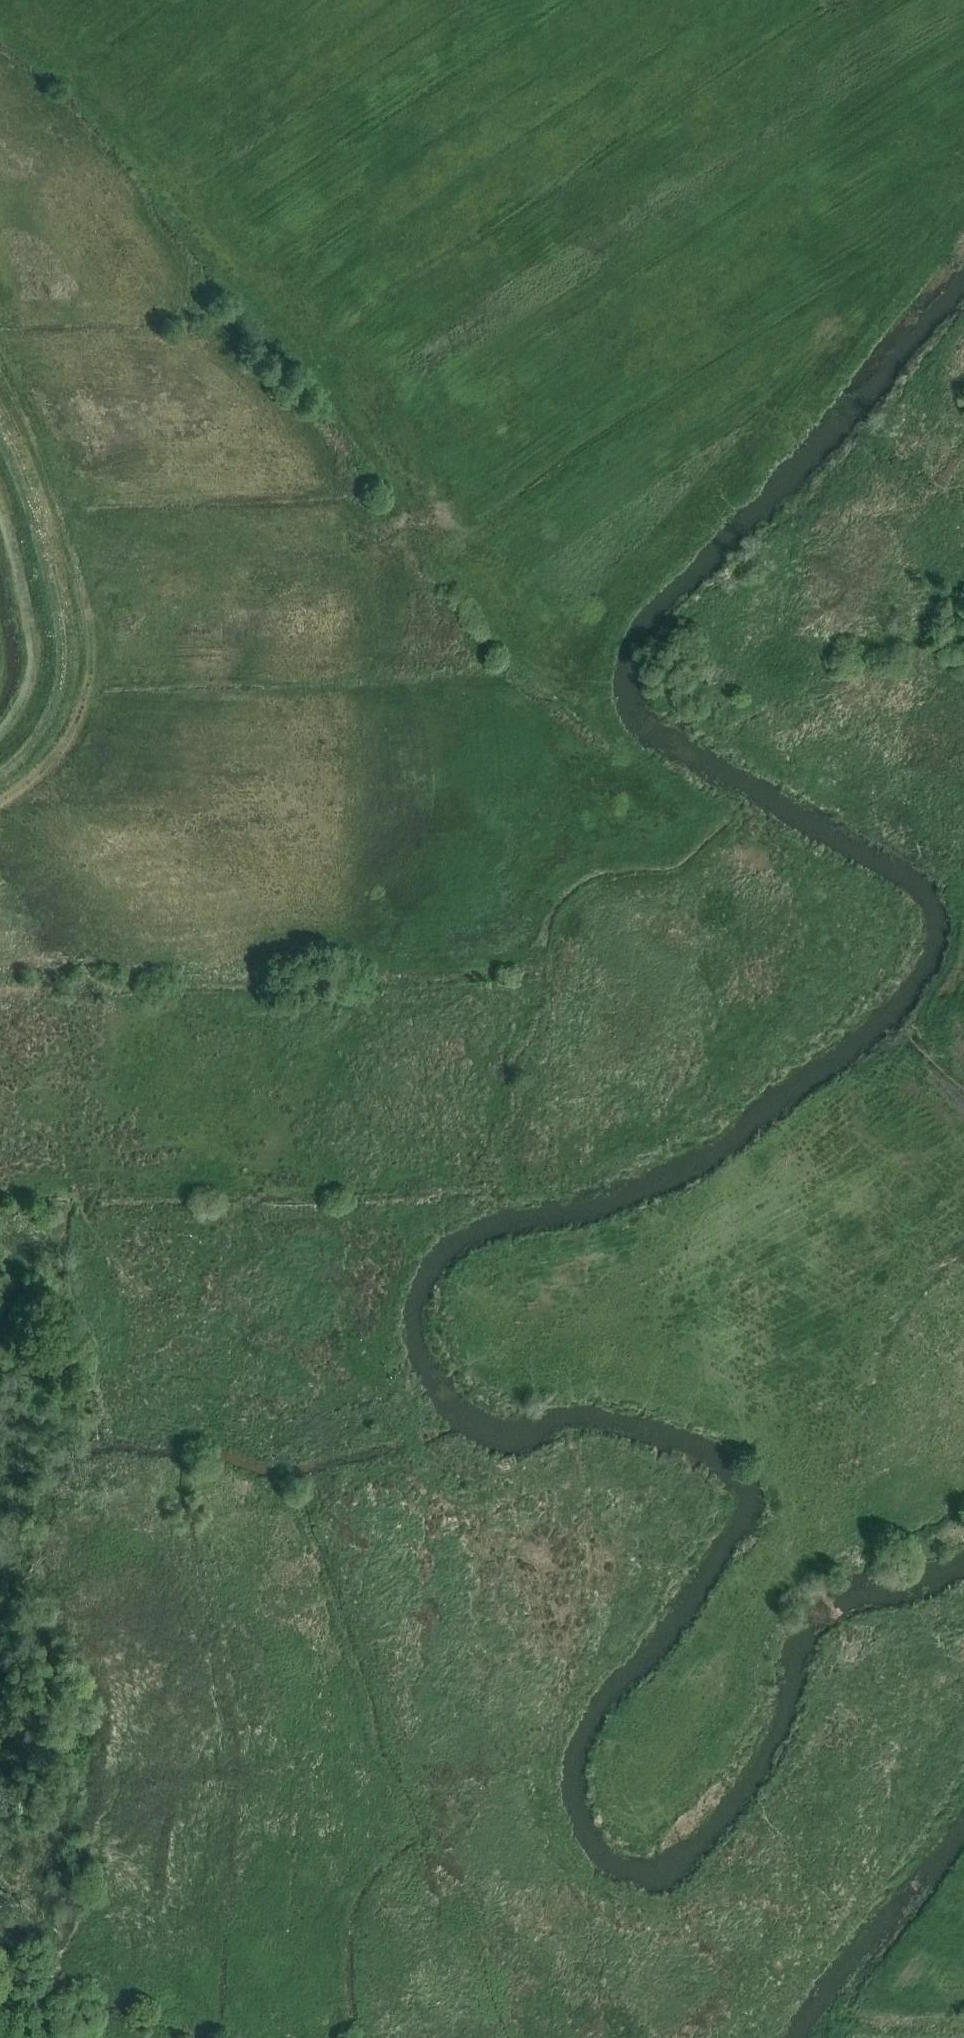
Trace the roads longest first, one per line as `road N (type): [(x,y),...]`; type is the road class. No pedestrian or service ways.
road 1 (track): [(0,803),(67,757),(98,685),(92,594),(63,483),(0,366)]

